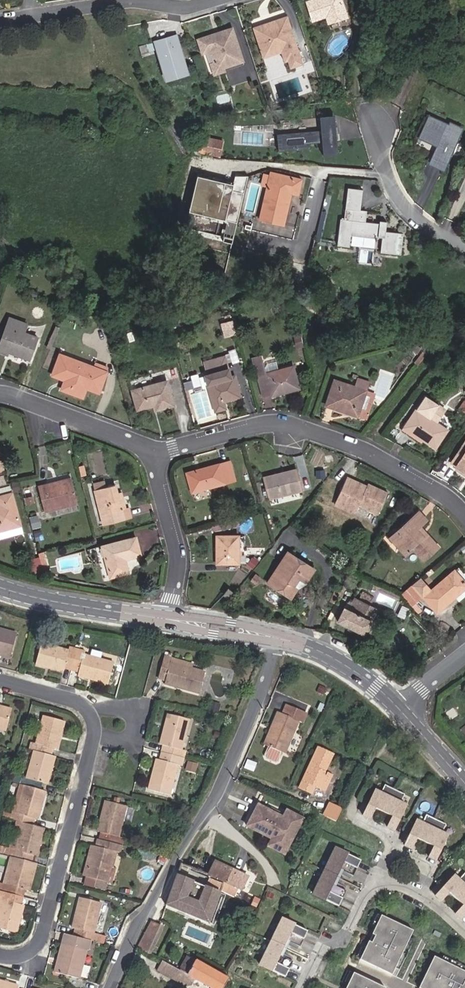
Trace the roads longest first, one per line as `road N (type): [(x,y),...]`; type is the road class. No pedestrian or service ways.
road 1 (residential): [(283,639),(201,823),(134,928),(110,987)]
road 2 (residential): [(0,954),(24,955),(40,935),(93,732),(66,701),(0,683)]
road 3 (residential): [(155,453),(250,428),(299,429),(418,479),(464,516)]
road 4 (residential): [(306,987),(331,940),(352,939),(374,897),(387,890),(430,895),(464,931)]
road 5 (residential): [(218,0),(188,9),(135,1),(31,16)]
road 6 (residential): [(165,619),(179,553),(155,453)]
road 7 (tertiary): [(0,588),(165,619)]
road 8 (residential): [(155,453),(0,393)]
road 9 (residential): [(464,243),(407,210),(380,147),(380,123)]
road 10 (tertiary): [(283,639),(341,662),(401,710)]

